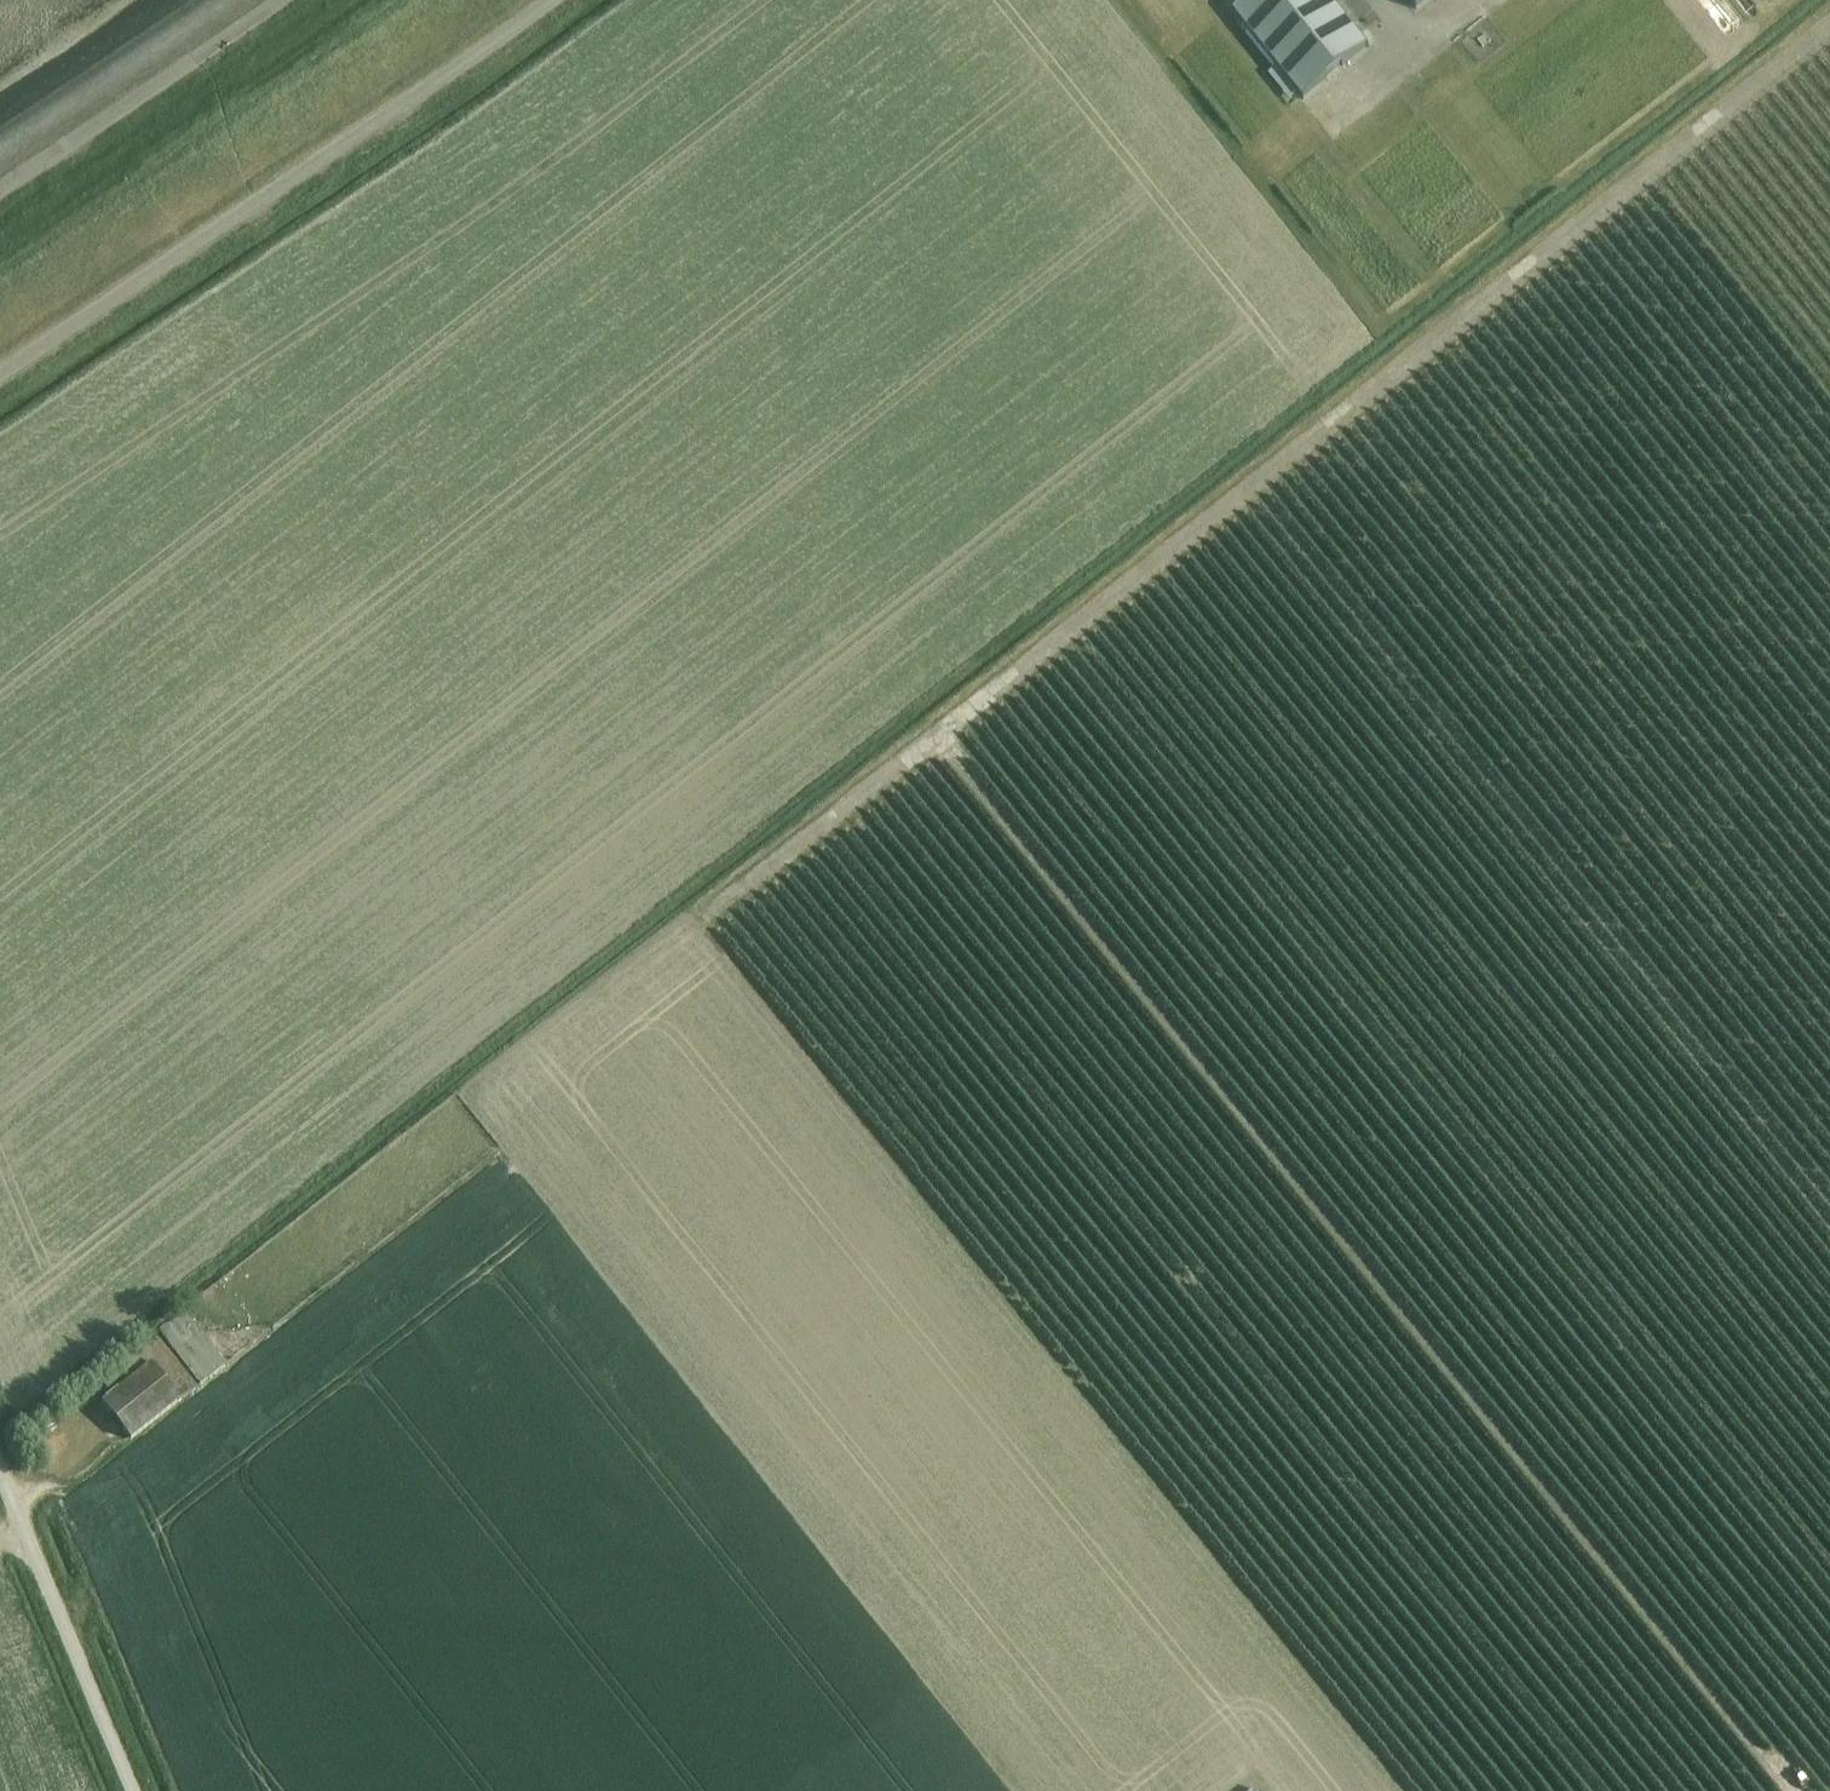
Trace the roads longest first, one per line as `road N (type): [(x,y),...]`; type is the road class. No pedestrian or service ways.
road 1 (unclassified): [(0,392),(377,145),(573,0)]
road 2 (unclassified): [(140,1790),(0,1450)]

